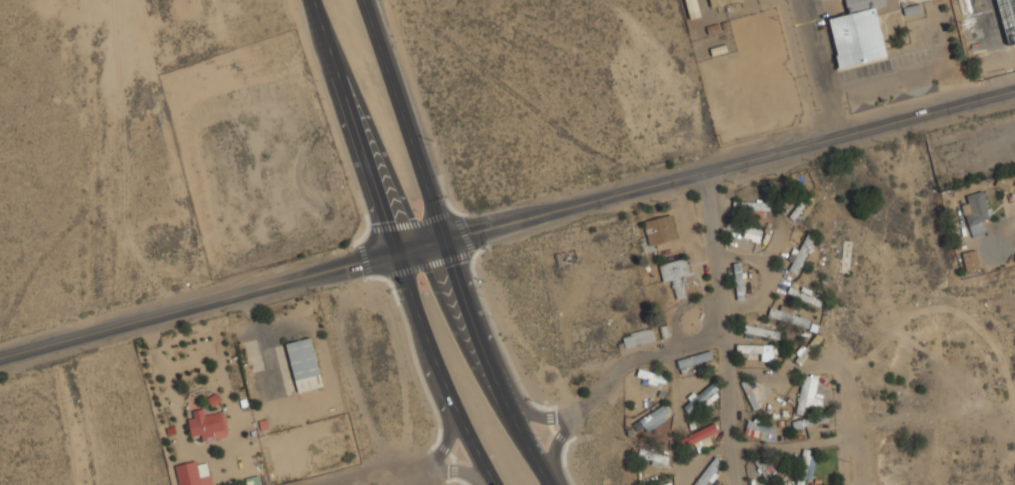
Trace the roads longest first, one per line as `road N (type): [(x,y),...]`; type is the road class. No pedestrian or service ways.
road 1 (tertiary): [(1014,90),(0,357)]
road 2 (primary): [(548,484),(463,302),(361,0)]
road 3 (primary): [(311,0),(421,329),(495,484)]

